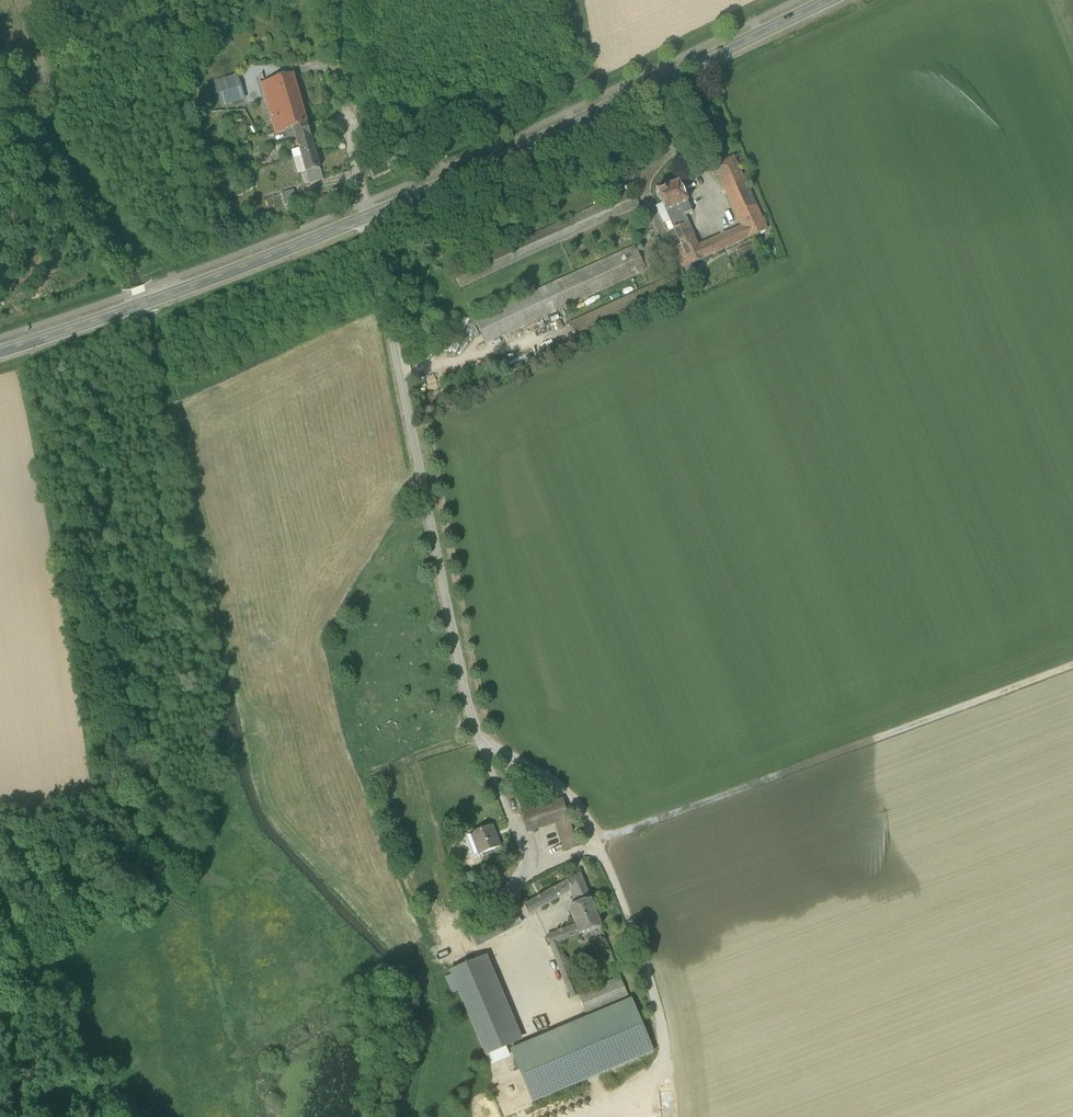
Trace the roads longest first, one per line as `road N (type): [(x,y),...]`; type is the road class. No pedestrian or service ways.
road 1 (unclassified): [(368,220),(472,708),(538,876)]
road 2 (track): [(538,876),(1072,675)]
road 3 (tertiary): [(828,0),(368,220)]
road 4 (track): [(487,751),(572,801),(596,852),(671,1049),(643,1116)]
road 5 (tertiary): [(368,220),(0,351)]

